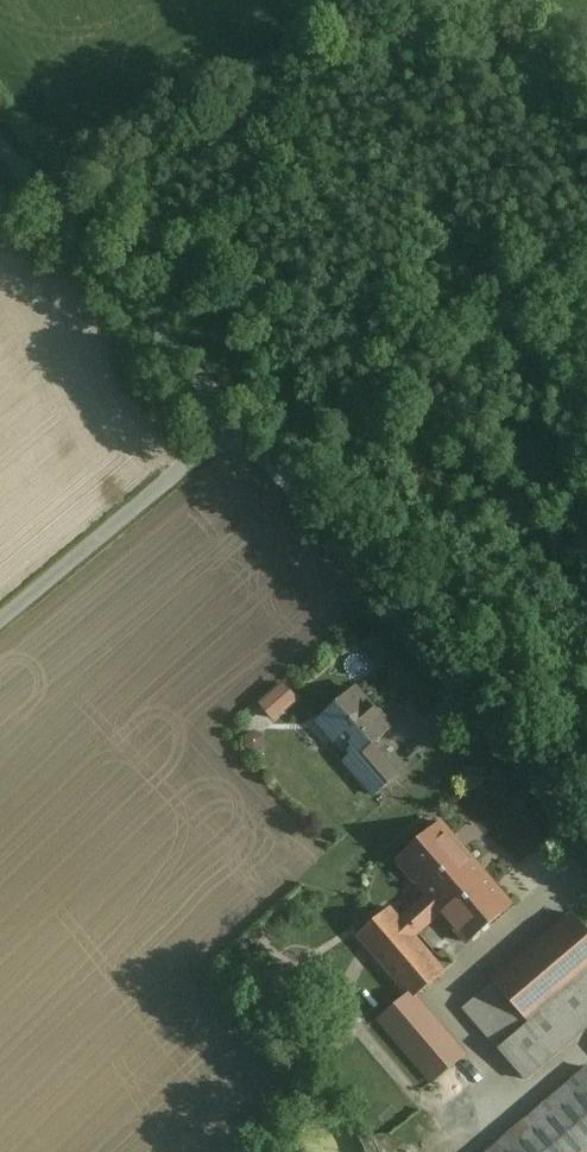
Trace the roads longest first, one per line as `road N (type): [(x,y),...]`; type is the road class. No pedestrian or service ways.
road 1 (unclassified): [(236,425),(586,841)]
road 2 (unclassified): [(0,145),(236,425)]
road 3 (unclassified): [(0,622),(236,425)]
road 4 (track): [(586,665),(460,690)]

